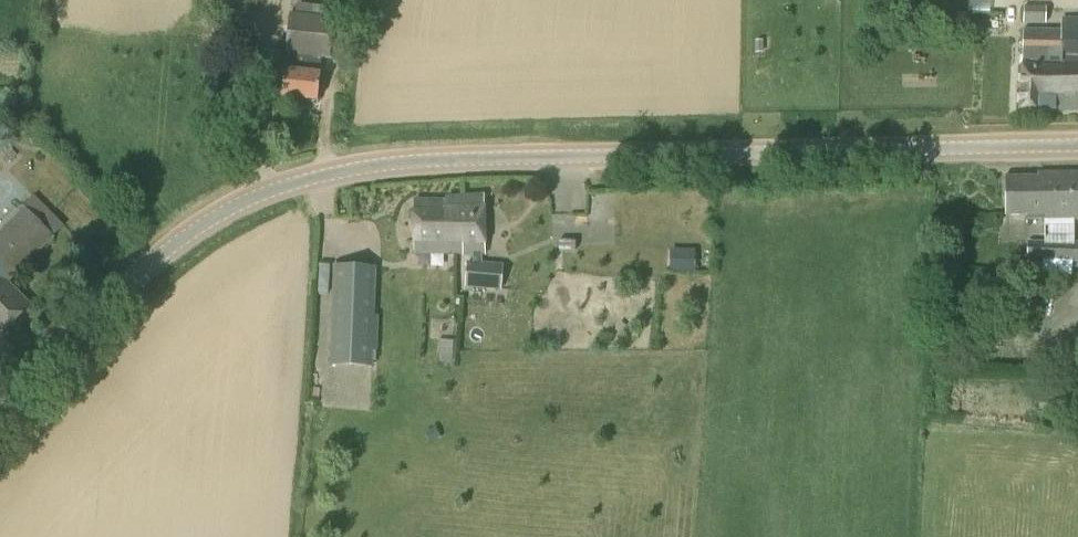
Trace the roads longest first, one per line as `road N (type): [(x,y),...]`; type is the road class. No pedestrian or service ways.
road 1 (tertiary): [(0,416),(193,235),(292,187),(354,171),(1077,151)]

